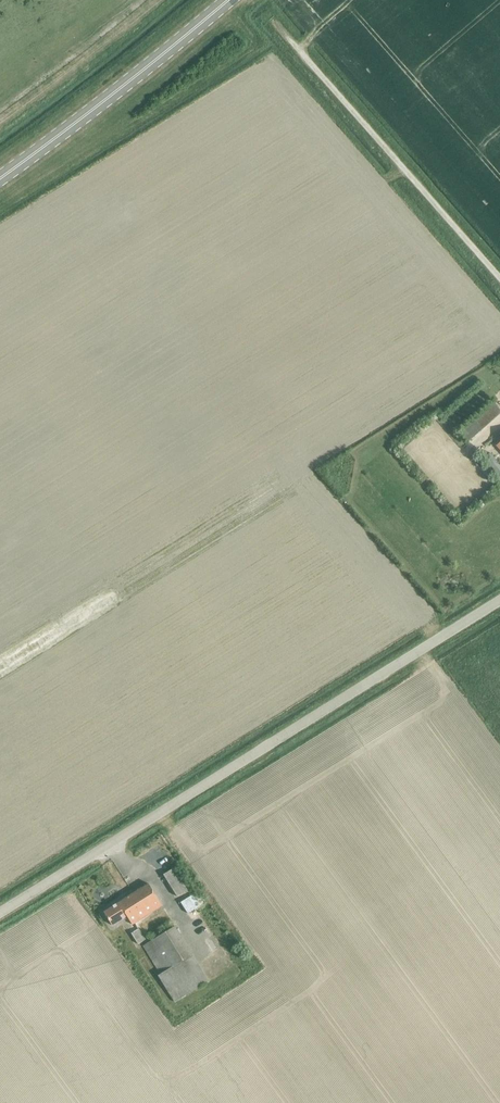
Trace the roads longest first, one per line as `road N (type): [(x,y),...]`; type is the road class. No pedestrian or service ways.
road 1 (unclassified): [(0,914),(499,601)]
road 2 (unclassified): [(499,278),(272,18)]
road 3 (secondary): [(0,175),(227,0)]

